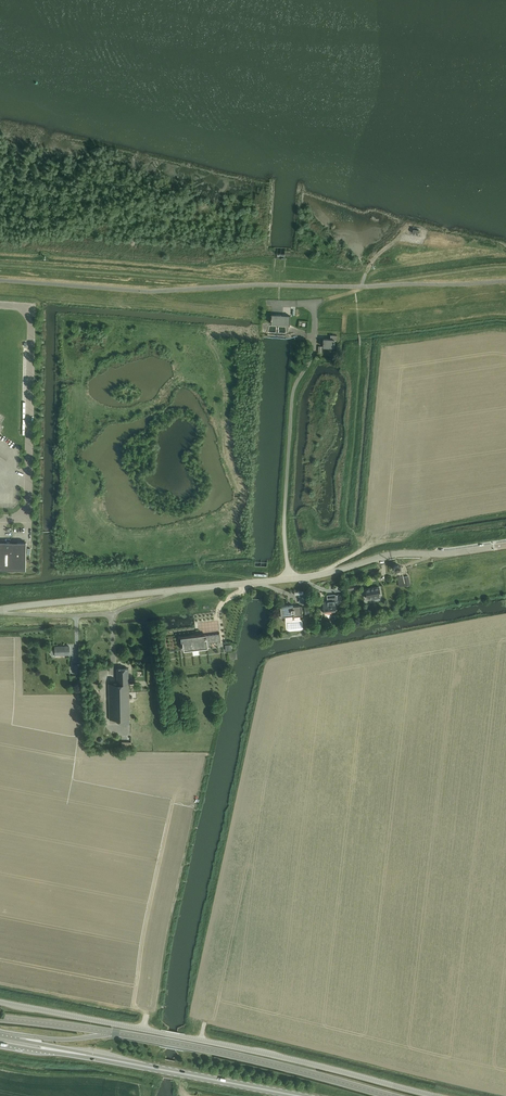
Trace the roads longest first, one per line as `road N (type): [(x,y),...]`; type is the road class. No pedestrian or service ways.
road 1 (unclassified): [(435,1095),(0,1002)]
road 2 (unclassified): [(178,590),(494,547)]
road 3 (track): [(0,266),(255,285)]
road 4 (track): [(0,593),(195,572),(252,583)]
road 5 (unclassified): [(0,518),(28,519),(32,308)]
road 6 (primary): [(297,1095),(63,1051)]
road 7 (residential): [(0,611),(112,613),(178,590)]
road 8 (unclassified): [(0,609),(178,590)]
road 9 (track): [(505,267),(362,286)]

